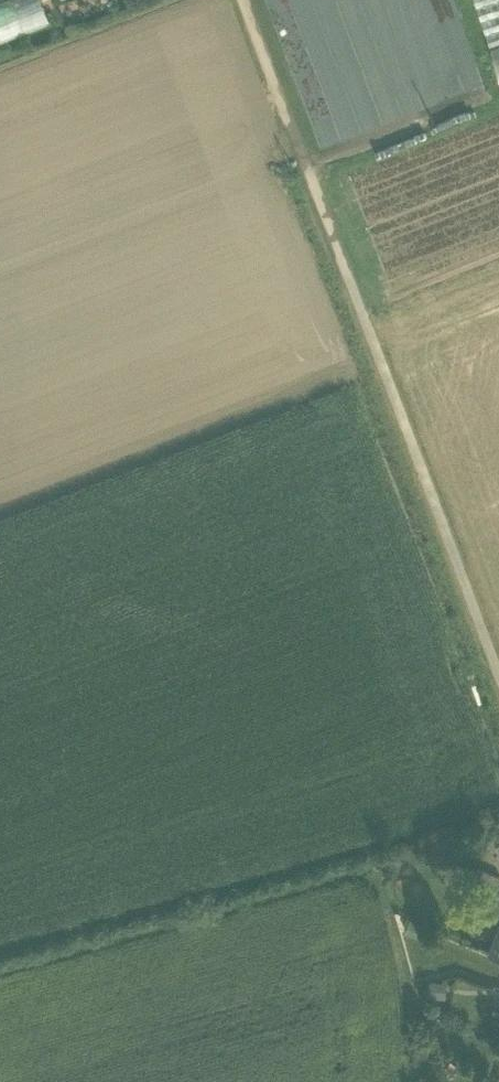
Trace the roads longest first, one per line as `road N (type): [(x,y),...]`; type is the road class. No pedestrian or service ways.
road 1 (track): [(498,677),(248,0)]

